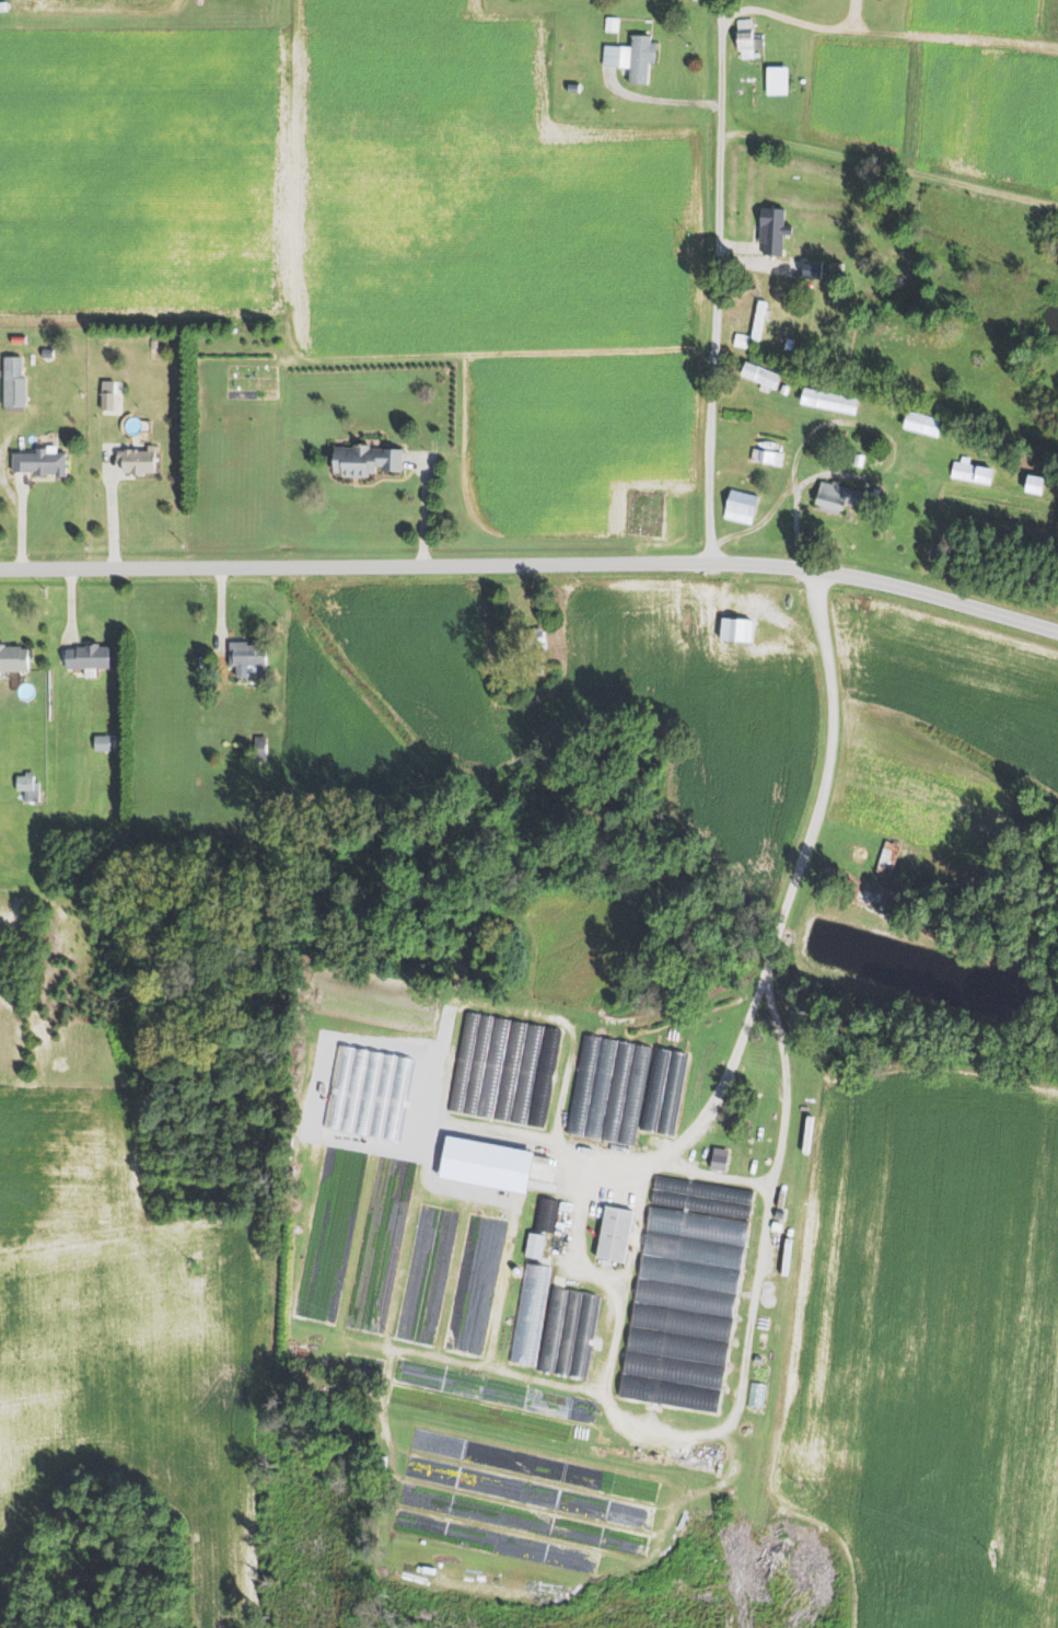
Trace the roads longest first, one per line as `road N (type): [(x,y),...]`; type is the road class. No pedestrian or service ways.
road 1 (residential): [(0,568),(711,563)]
road 2 (residential): [(711,563),(722,25)]
road 3 (track): [(712,350),(293,359)]
road 4 (residential): [(711,563),(847,576),(1057,634)]
road 5 (track): [(852,31),(1047,45),(1049,0)]

